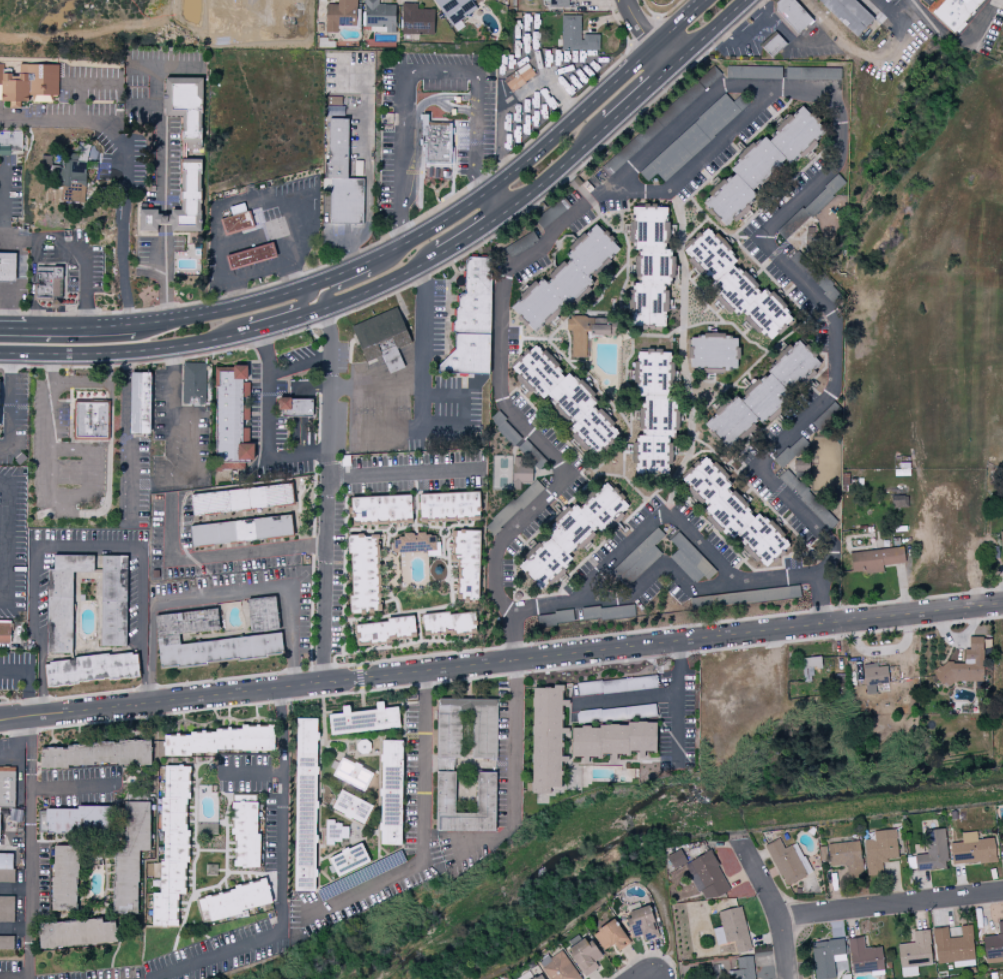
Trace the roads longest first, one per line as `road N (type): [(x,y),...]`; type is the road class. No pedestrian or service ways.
road 1 (tertiary): [(0,722),(1002,604)]
road 2 (primary): [(0,354),(171,348),(349,301),(500,221),(675,69)]
road 3 (primary): [(656,48),(487,193),(351,269),(217,312),(54,328)]
road 4 (residential): [(777,921),(1002,895)]
road 5 (residential): [(785,978),(777,921),(736,842)]

